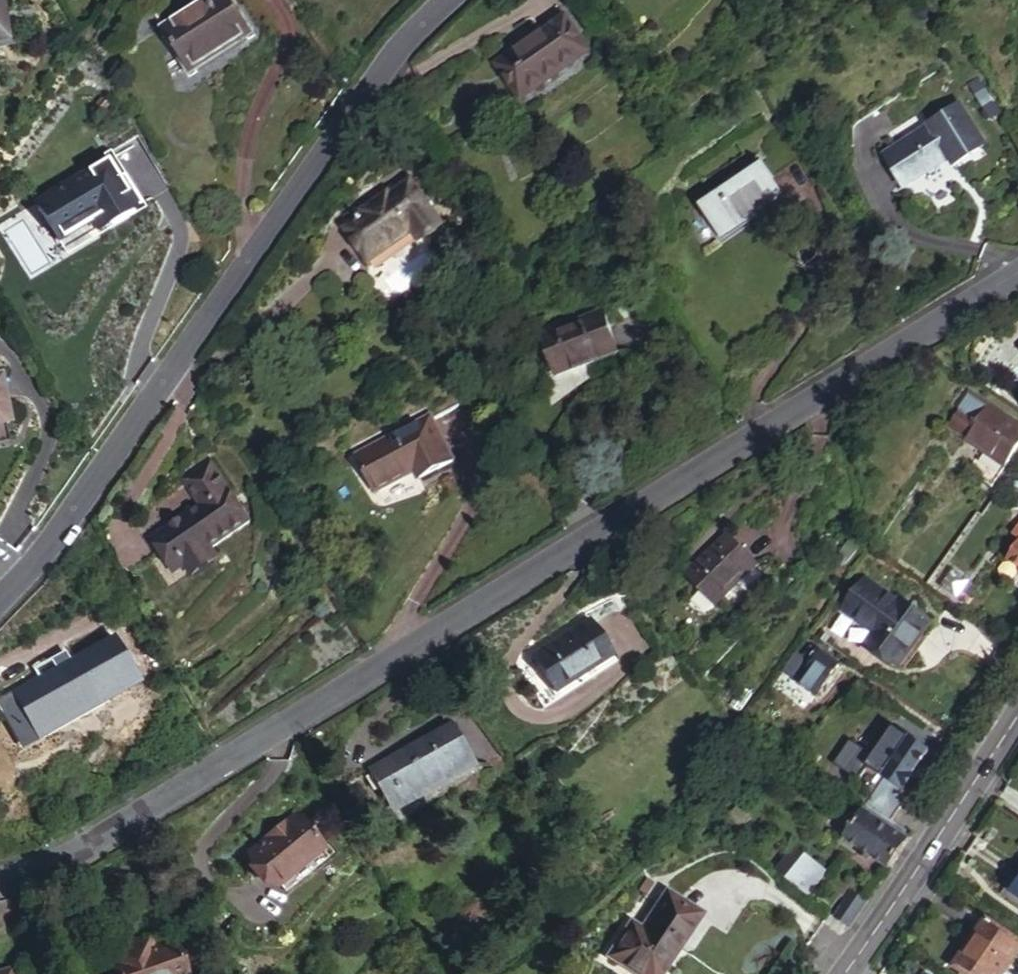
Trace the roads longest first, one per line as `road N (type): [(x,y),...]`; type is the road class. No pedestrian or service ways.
road 1 (unclassified): [(0,881),(102,835),(1017,275)]
road 2 (residential): [(0,605),(381,75),(445,0)]
road 3 (tertiary): [(1017,713),(844,973)]

